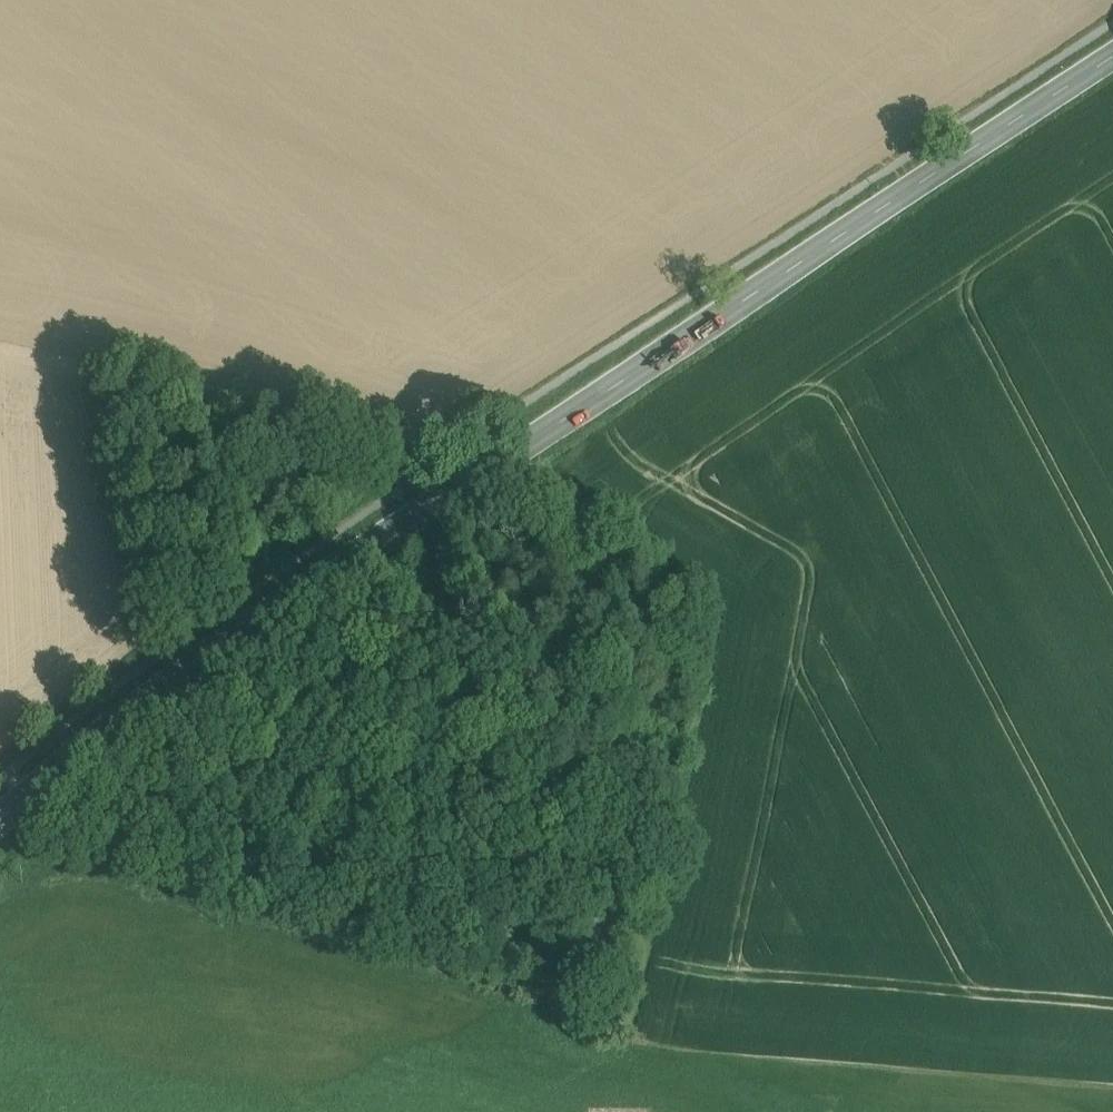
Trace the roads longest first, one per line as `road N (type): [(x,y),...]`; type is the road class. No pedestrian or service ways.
road 1 (secondary): [(0,835),(120,724),(284,607),(630,372),(1112,62)]

